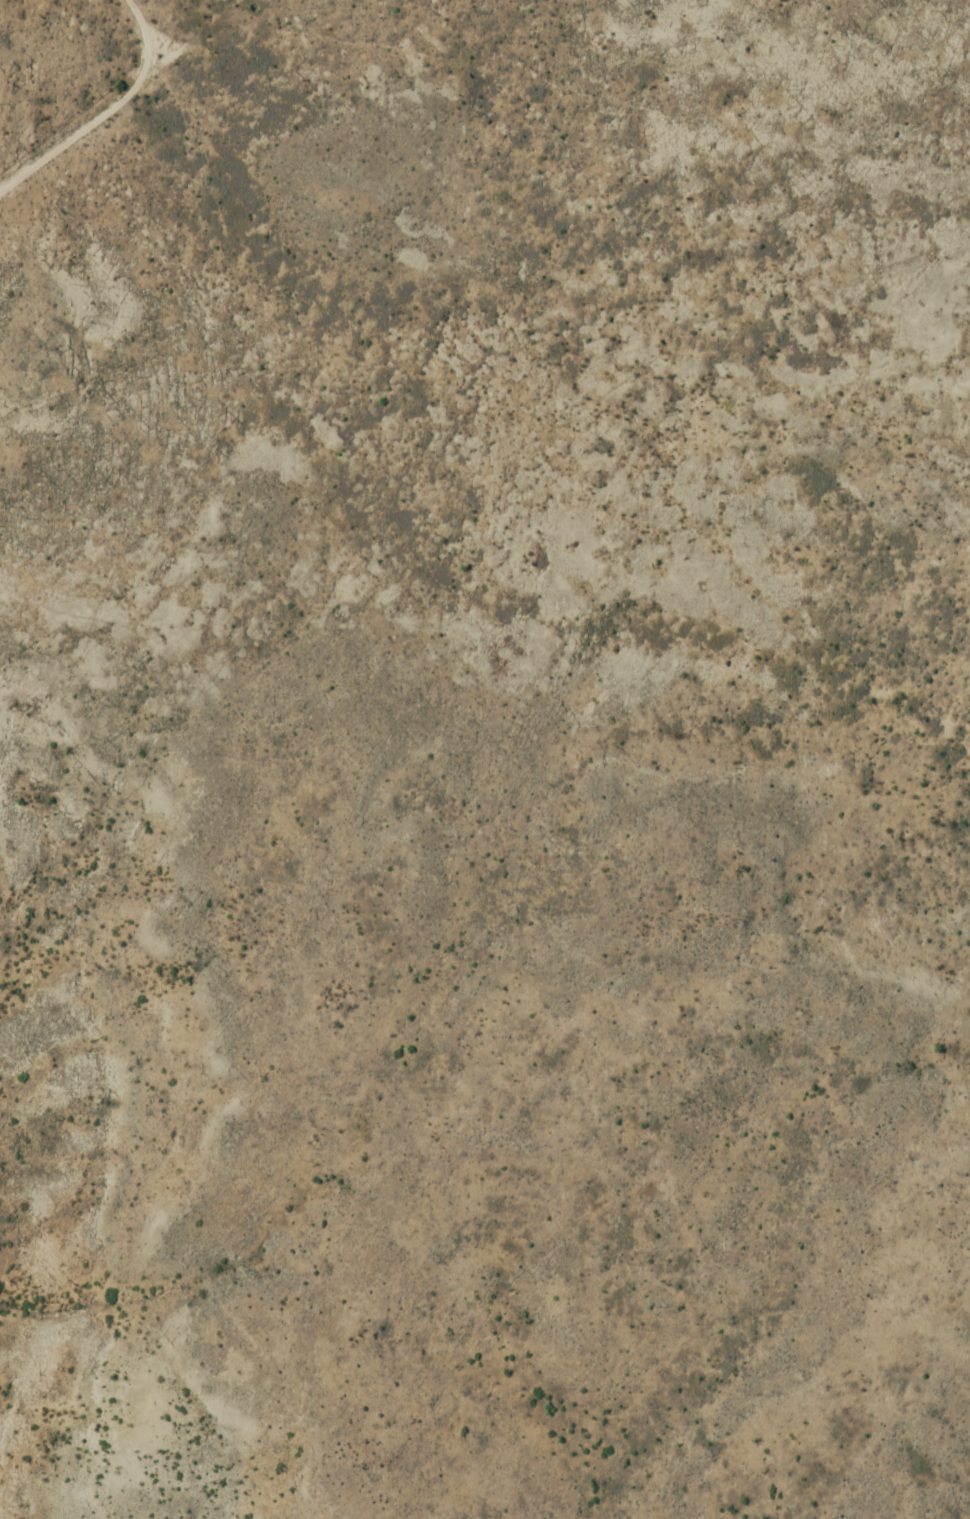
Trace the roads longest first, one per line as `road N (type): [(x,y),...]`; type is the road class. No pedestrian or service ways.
road 1 (residential): [(246,0),(197,40),(153,62),(124,100),(0,189)]

